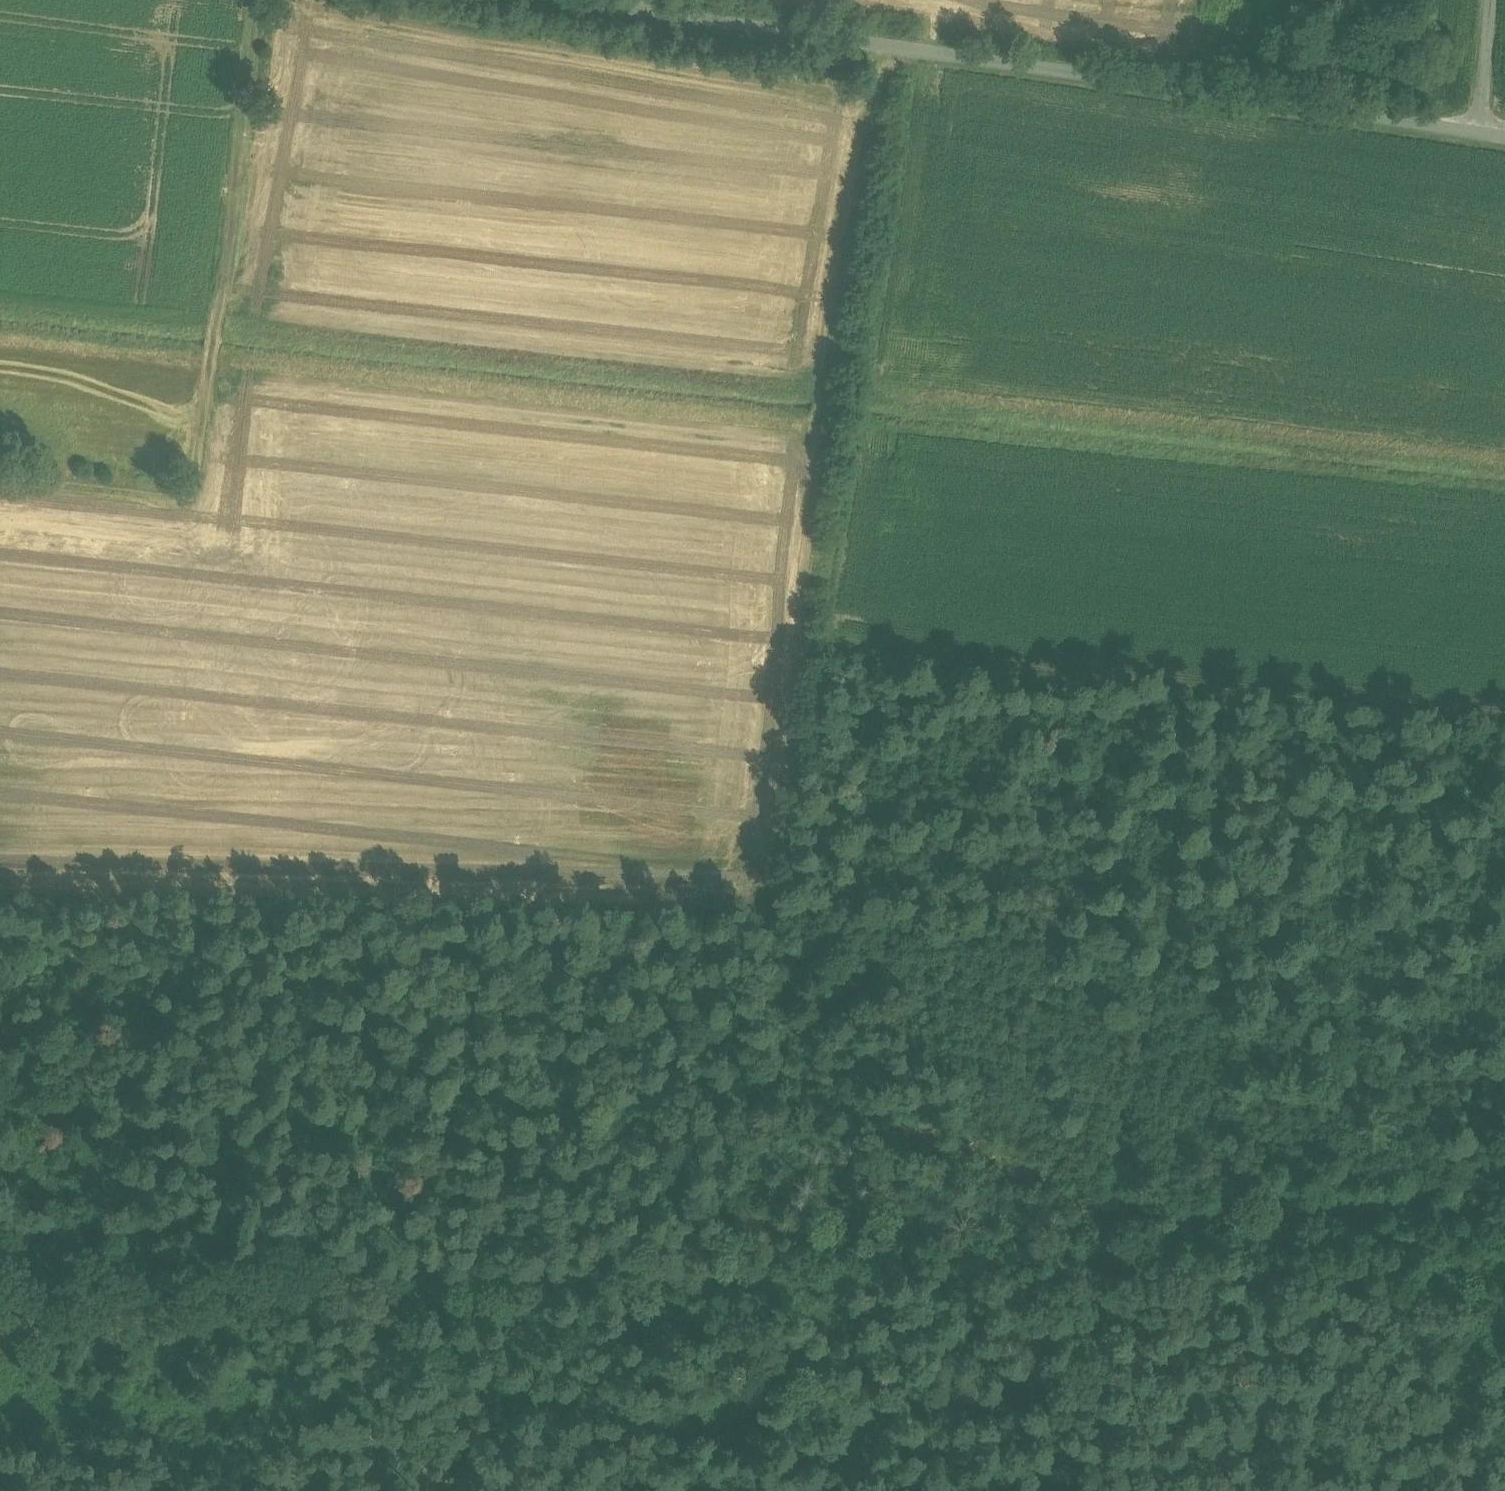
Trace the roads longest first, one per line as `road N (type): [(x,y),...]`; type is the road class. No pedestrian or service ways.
road 1 (unclassified): [(554,0),(1504,139)]

